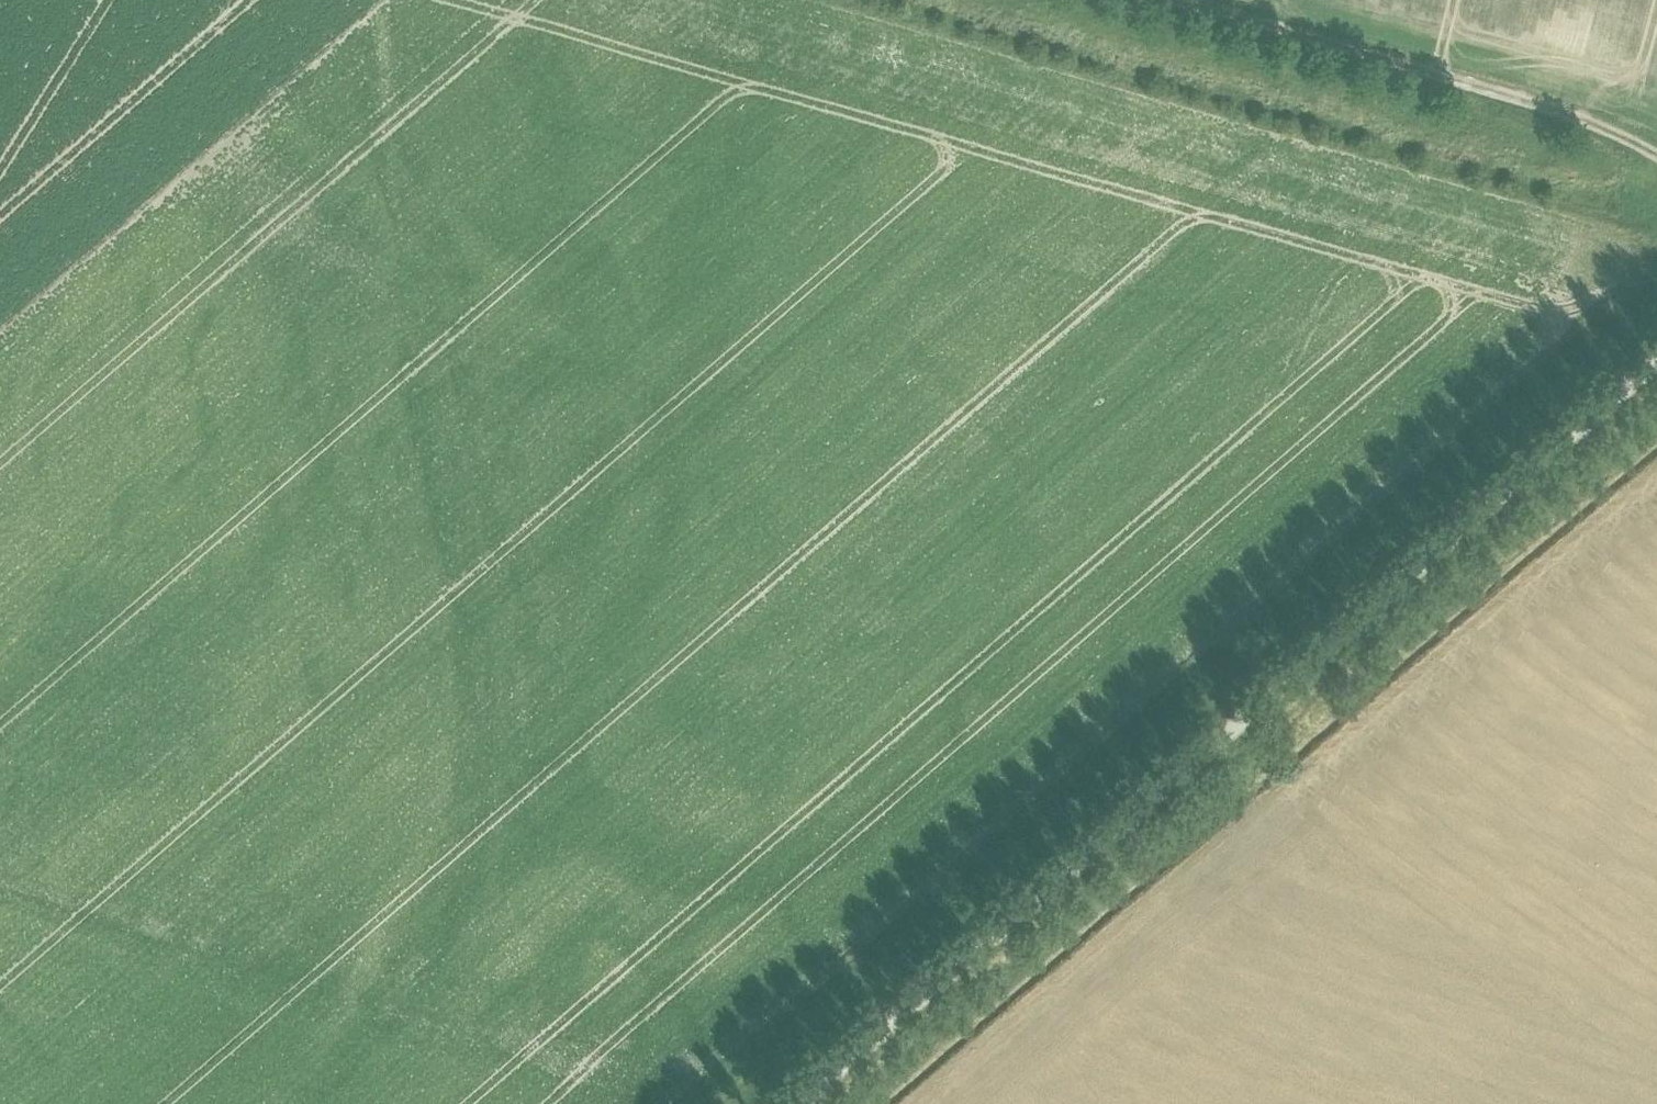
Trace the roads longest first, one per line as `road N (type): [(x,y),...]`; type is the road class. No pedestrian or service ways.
road 1 (unclassified): [(796,1103),(1656,361)]

